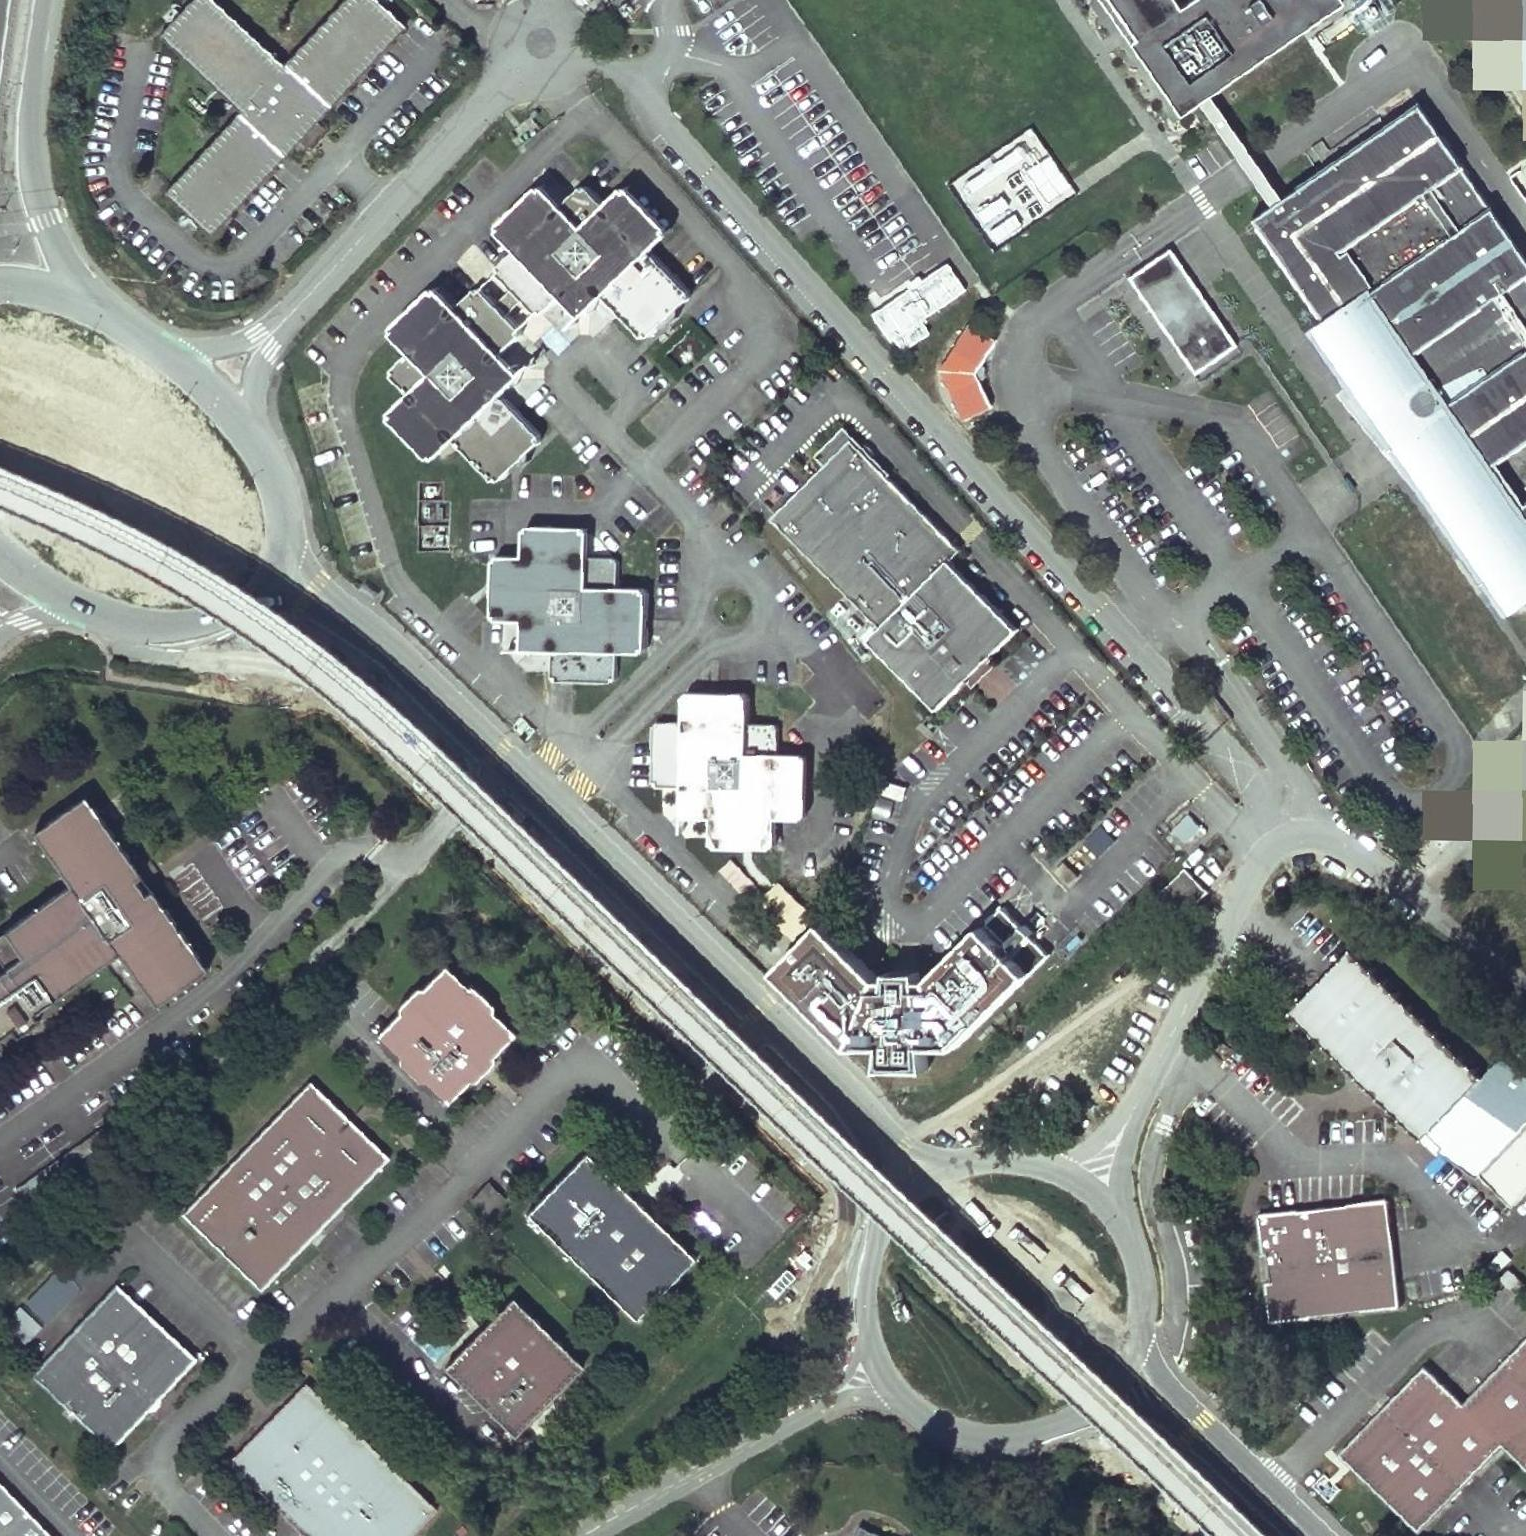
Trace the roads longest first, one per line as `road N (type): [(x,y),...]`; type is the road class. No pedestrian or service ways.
road 1 (unclassified): [(351,658),(820,1111)]
road 2 (residential): [(1129,1116),(1262,854),(1280,837),(1317,831),(1419,894)]
road 3 (unclassified): [(541,50),(274,331)]
road 4 (primary): [(88,303),(46,222),(30,164),(43,0)]
road 5 (unclassified): [(821,1399),(582,1535)]
road 6 (unclassified): [(894,1400),(931,1428),(975,1443),(1022,1443),(1066,1429)]
road 7 (unclassified): [(1134,1361),(1148,1295),(1143,1261),(1112,1202)]
road 8 (unclassified): [(1154,1439),(1261,1535)]
road 9 (unclassified): [(213,625),(351,658)]
road 10 (unclassified): [(77,603),(148,627),(213,625)]
road 11 (unclassified): [(938,1164),(880,1156),(820,1111)]
road 12 (residential): [(1525,975),(1419,894)]
road 13 (unclassified): [(351,658),(287,541)]
road 14 (unclassified): [(820,1111),(870,1228)]
road 15 (unclassified): [(1057,1162),(1017,1152),(938,1164)]

